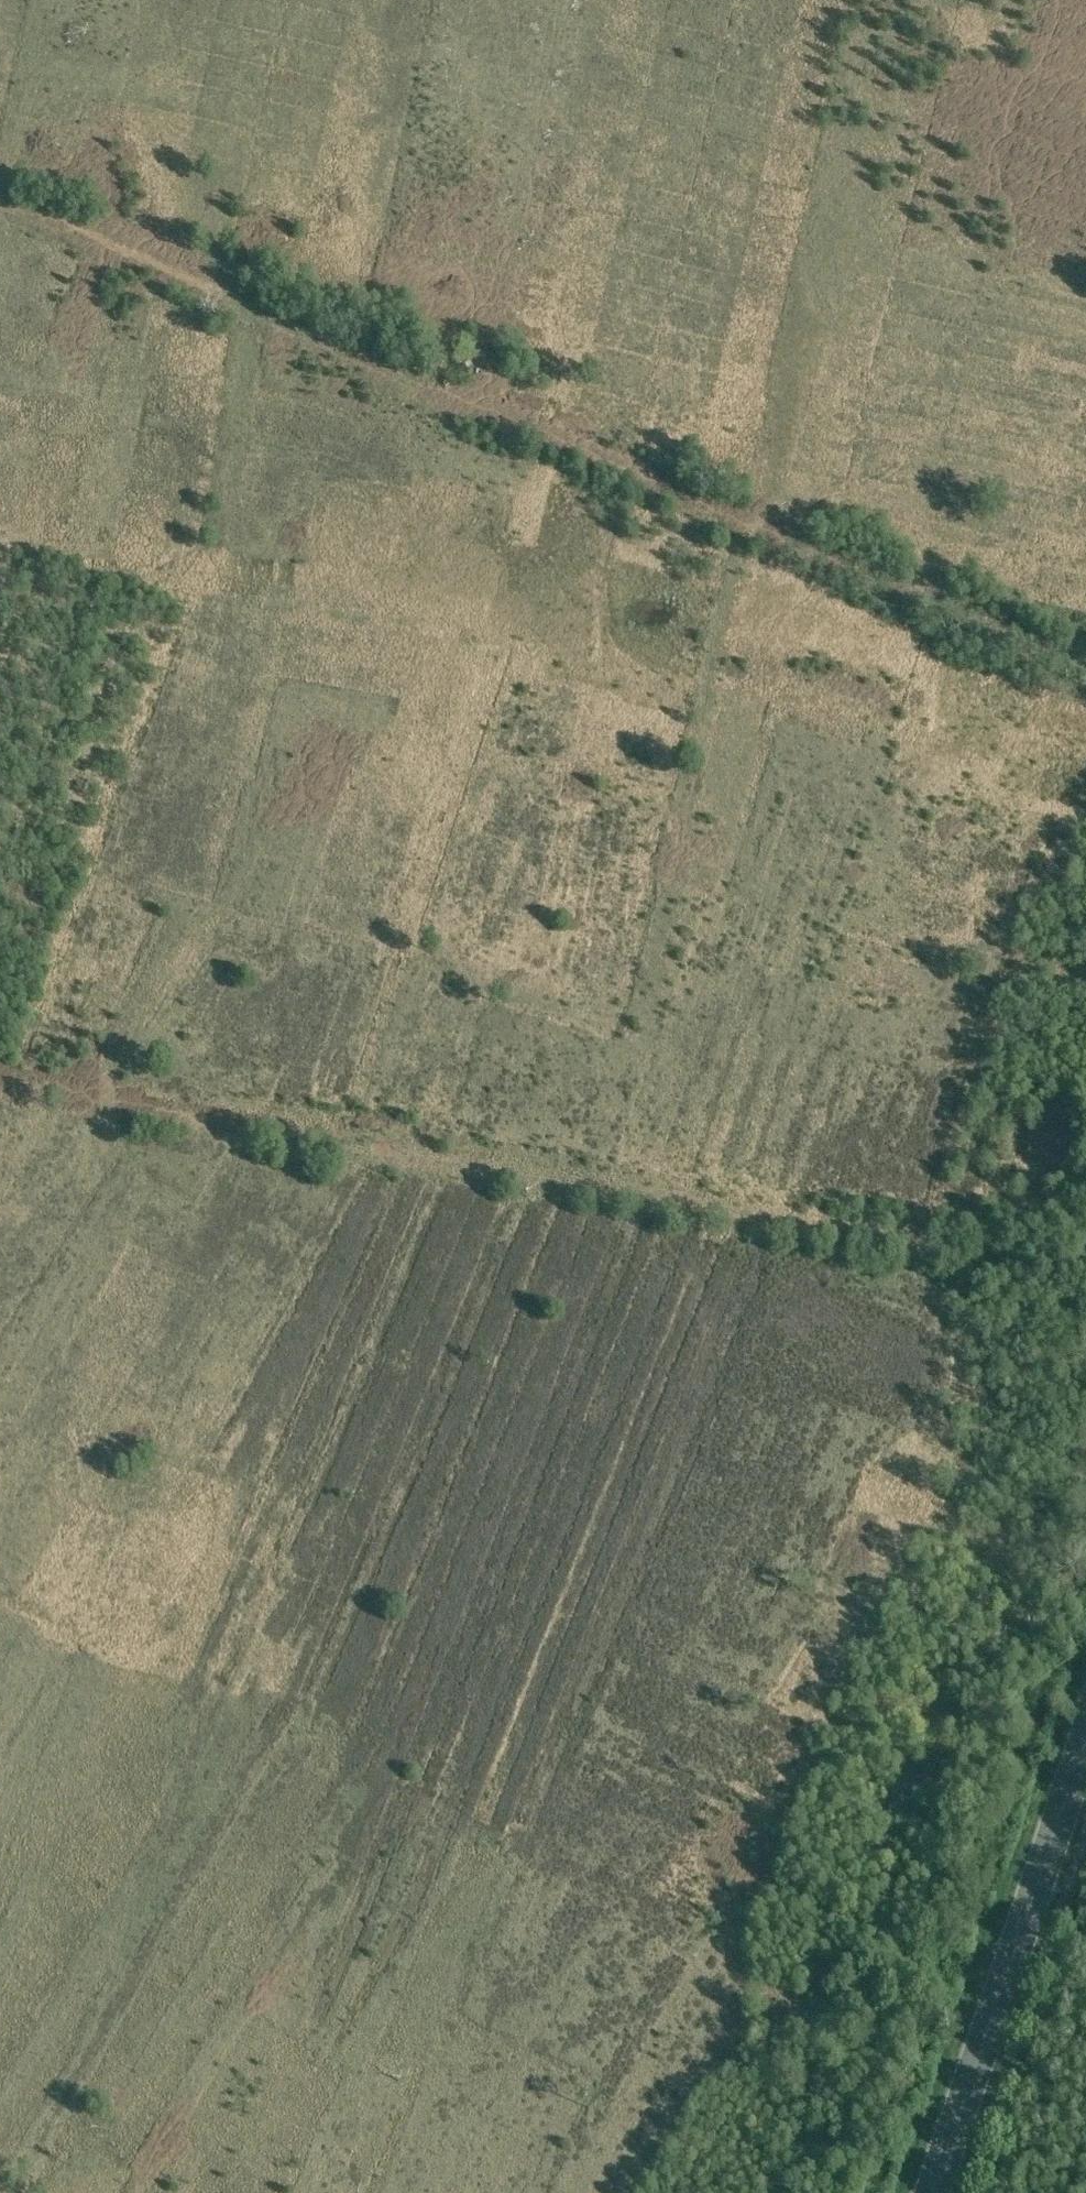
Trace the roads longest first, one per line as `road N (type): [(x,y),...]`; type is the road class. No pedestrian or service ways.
road 1 (primary): [(924,2192),(1085,1685)]

